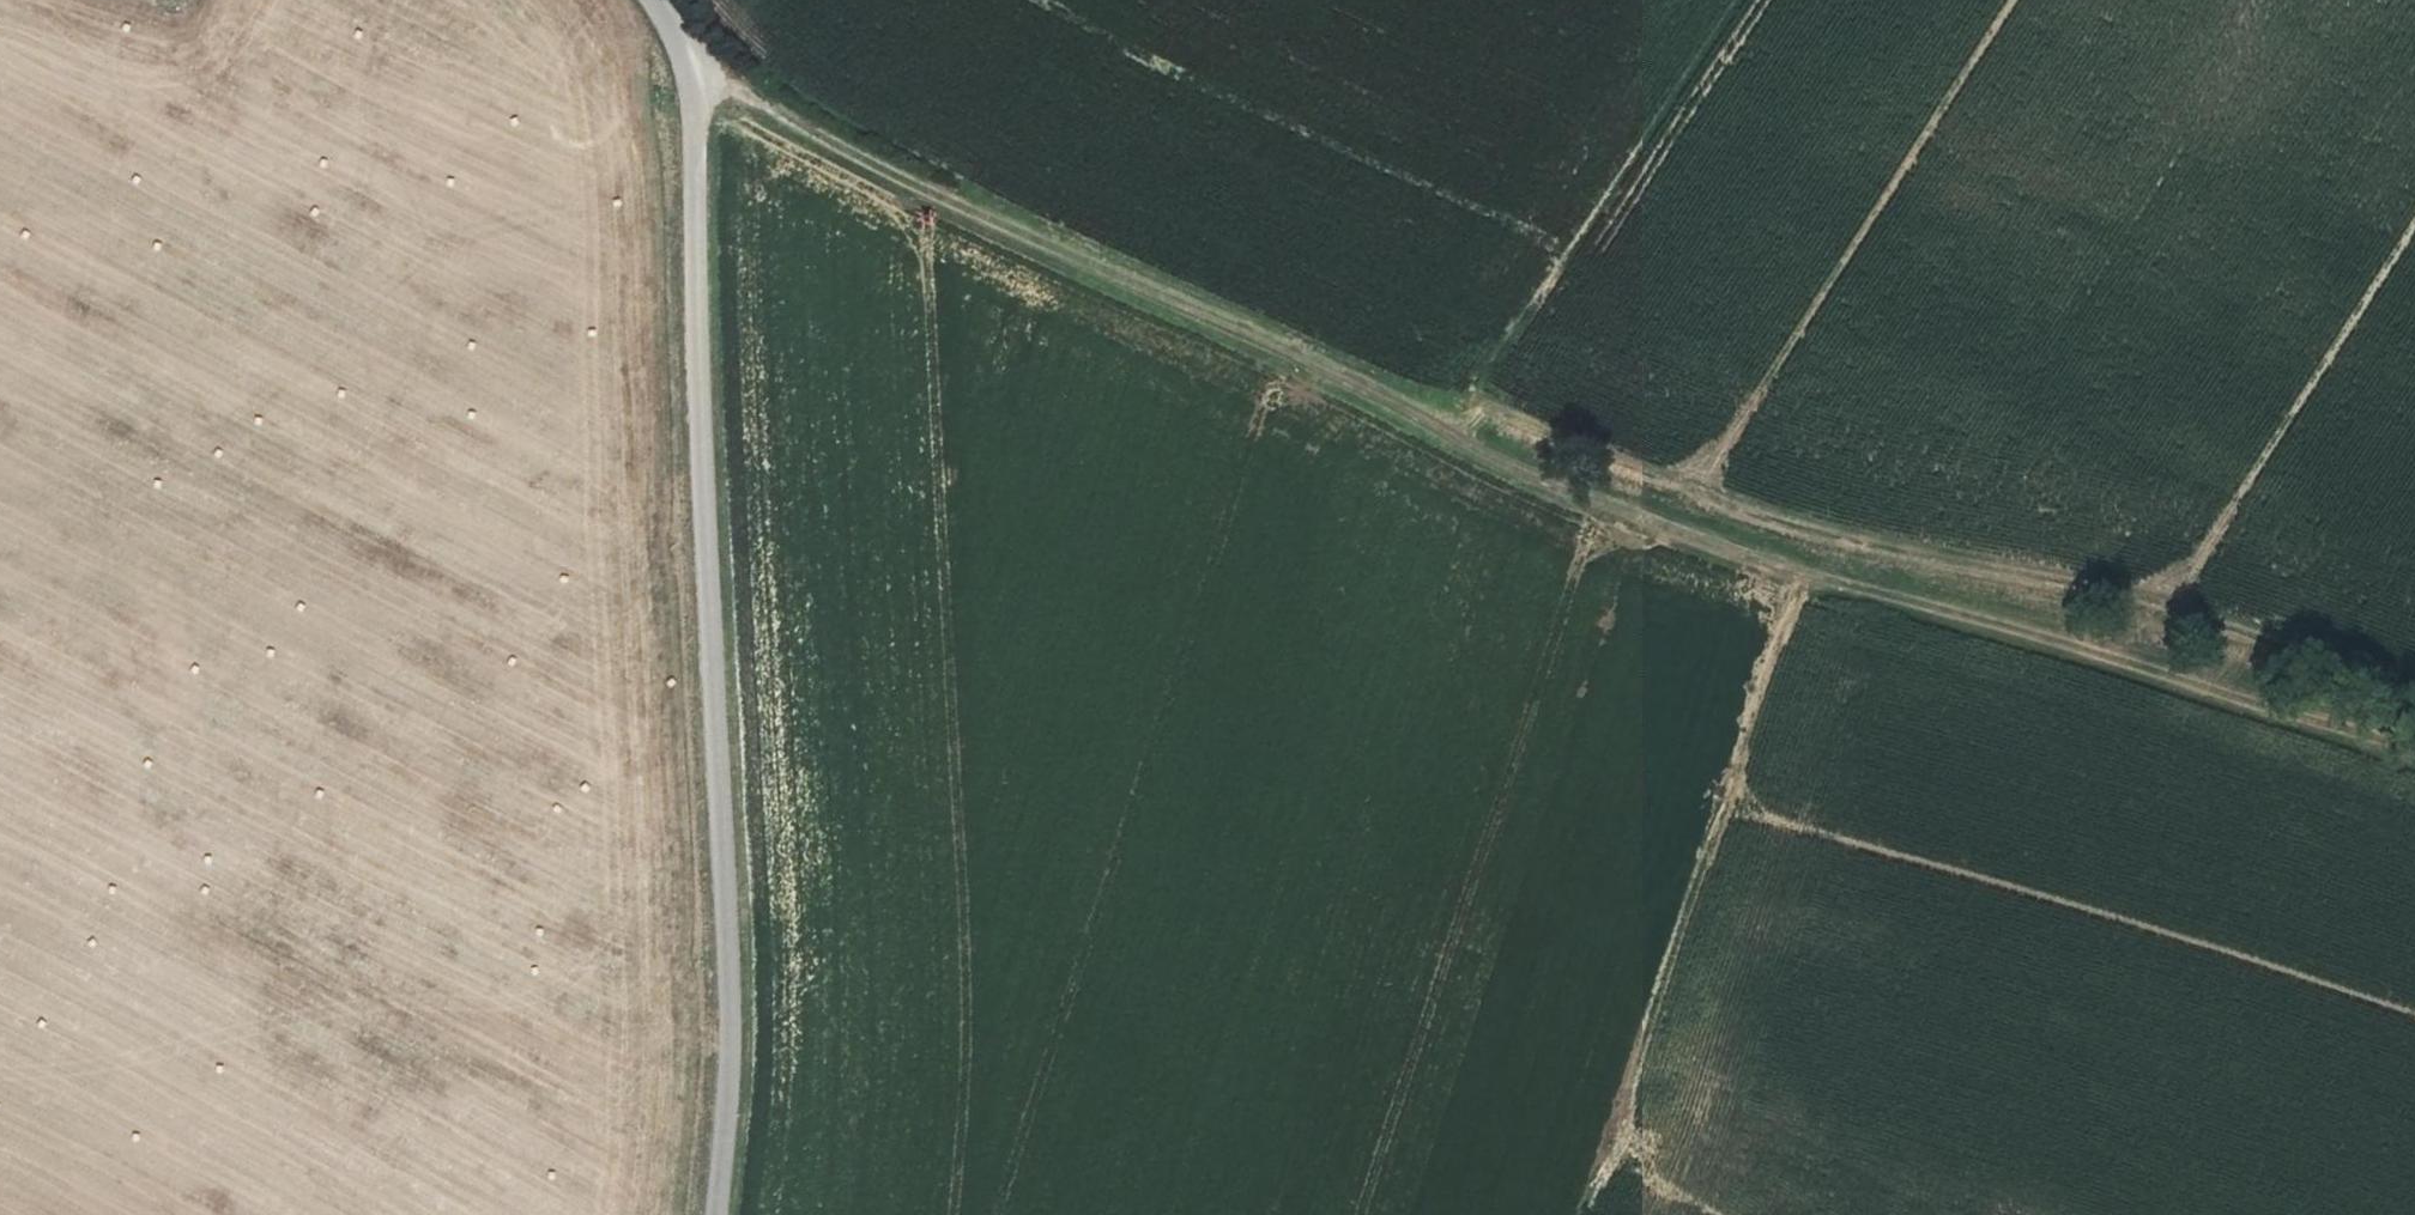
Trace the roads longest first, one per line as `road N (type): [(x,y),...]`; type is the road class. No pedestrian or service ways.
road 1 (track): [(2414,736),(2111,624),(1796,572),(944,205),(689,48)]
road 2 (residential): [(719,1214),(734,1119),(689,48),(655,0)]

